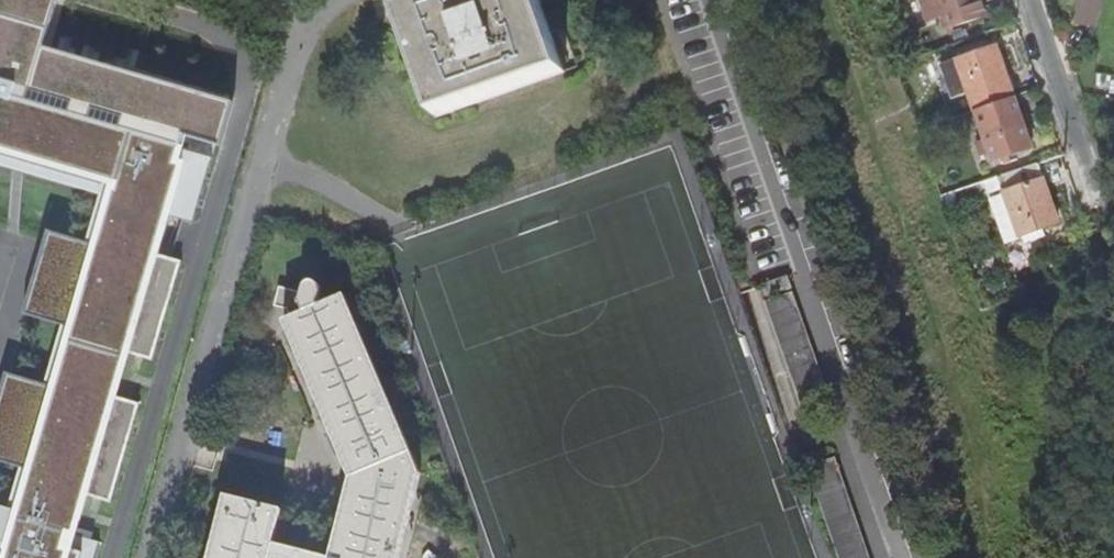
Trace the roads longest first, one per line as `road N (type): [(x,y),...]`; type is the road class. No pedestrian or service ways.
road 1 (residential): [(1028,0),(1091,188)]

